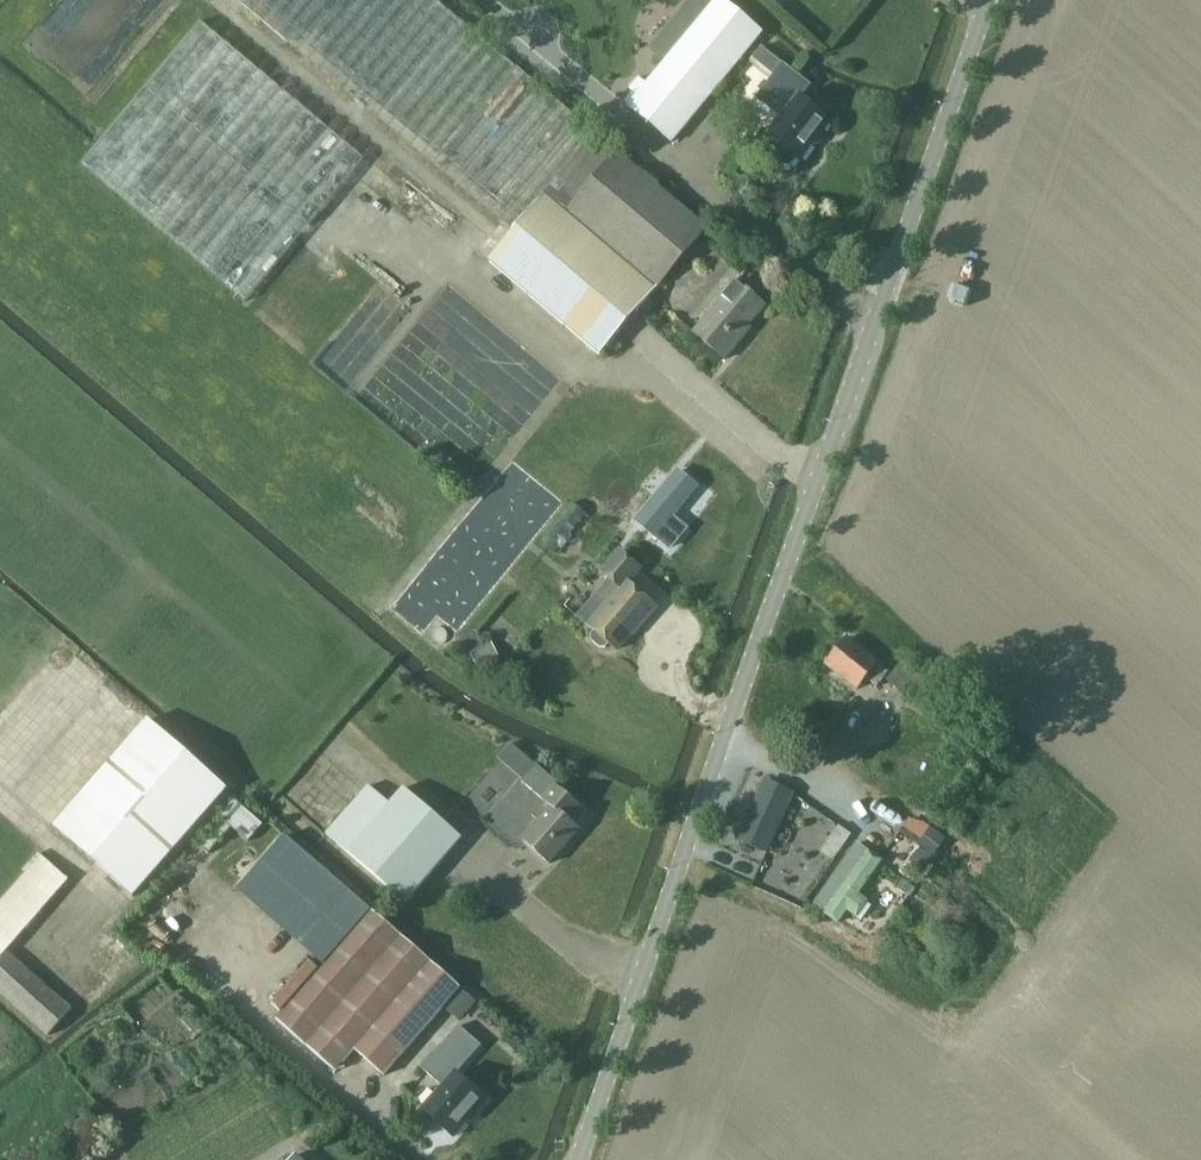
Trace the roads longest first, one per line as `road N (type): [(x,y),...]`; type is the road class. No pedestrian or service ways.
road 1 (unclassified): [(581,1159),(990,0)]
road 2 (track): [(0,441),(311,704)]
road 3 (track): [(0,799),(117,903)]

